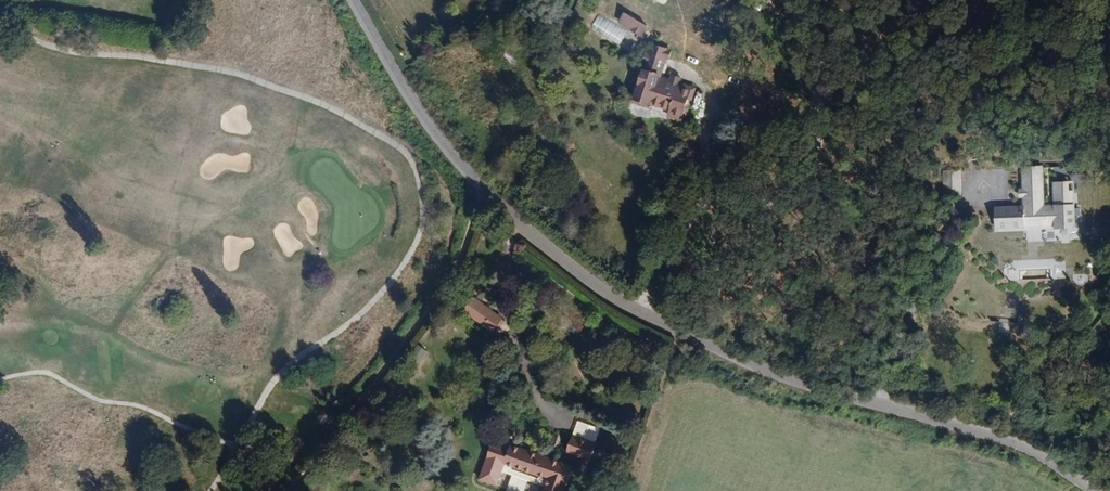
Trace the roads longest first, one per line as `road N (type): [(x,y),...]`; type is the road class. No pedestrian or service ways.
road 1 (residential): [(1093,490),(1004,441),(787,380),(604,293),(449,155),(352,0)]
road 2 (track): [(289,490),(446,286),(481,192)]

